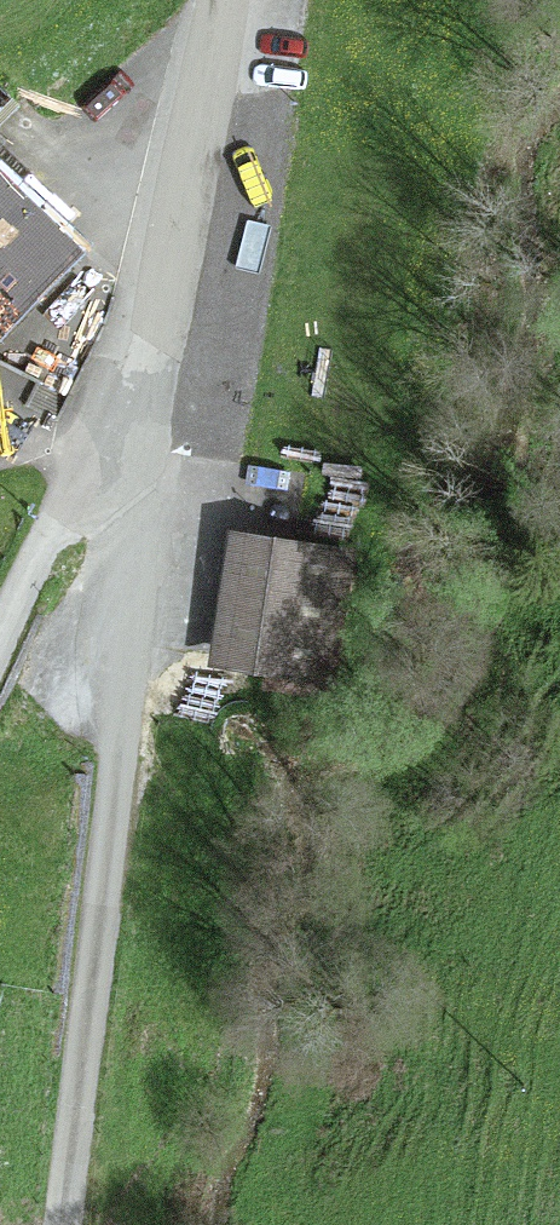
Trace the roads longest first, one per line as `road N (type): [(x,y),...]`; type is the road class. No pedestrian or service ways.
road 1 (residential): [(64,1224),(115,749),(231,0)]
road 2 (track): [(0,647),(46,546),(190,304)]

